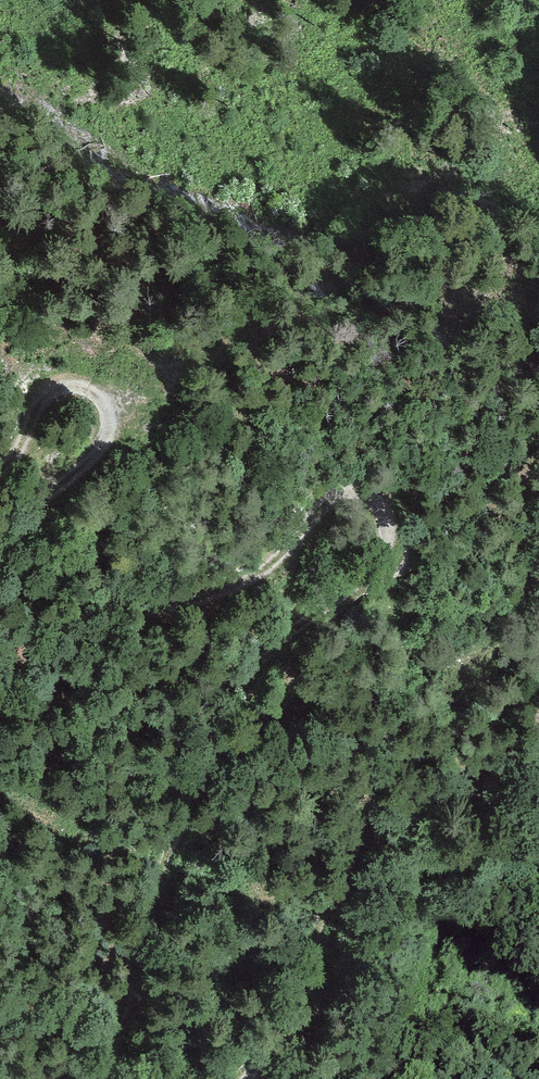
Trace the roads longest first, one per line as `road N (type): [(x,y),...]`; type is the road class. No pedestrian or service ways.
road 1 (track): [(0,684),(23,656),(100,621),(213,595),(280,560),(342,491),(372,490),(394,522),(388,552),(220,686),(192,743),(189,809),(150,912),(123,1014),(120,1078)]
road 2 (track): [(255,1078),(352,848),(405,803),(538,744)]
road 3 (track): [(0,468),(22,452),(49,405),(72,388),(102,394),(118,418),(106,446),(0,540)]

